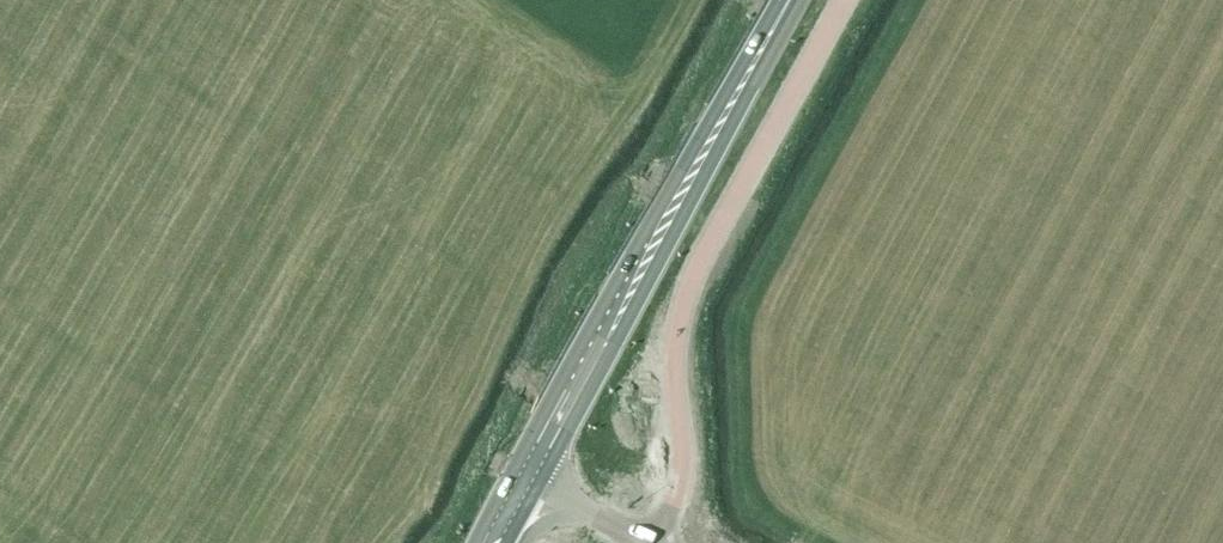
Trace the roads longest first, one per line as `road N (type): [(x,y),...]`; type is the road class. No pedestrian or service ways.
road 1 (unclassified): [(652,542),(677,486),(676,350),(687,295),(847,0)]
road 2 (trunk): [(705,147),(572,349),(470,542)]
road 3 (trunk): [(556,434),(705,147)]
road 4 (trunk): [(705,147),(786,0)]
road 5 (trunk): [(499,542),(556,434)]

